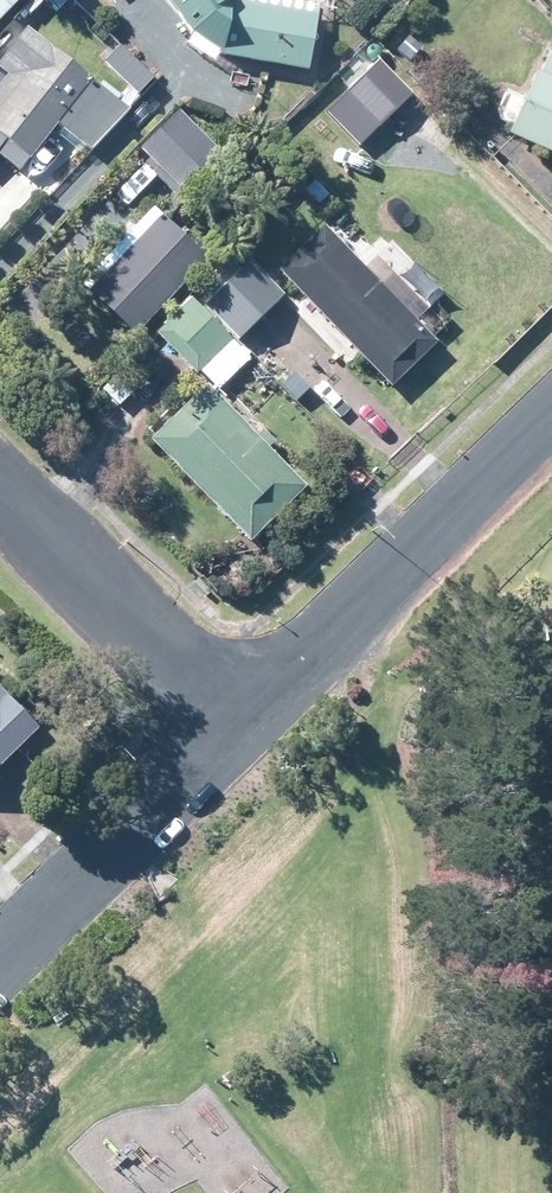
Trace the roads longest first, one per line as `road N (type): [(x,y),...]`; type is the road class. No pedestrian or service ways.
road 1 (tertiary): [(233,728),(551,419)]
road 2 (residential): [(233,728),(0,484)]
road 3 (tertiary): [(0,960),(233,728)]

